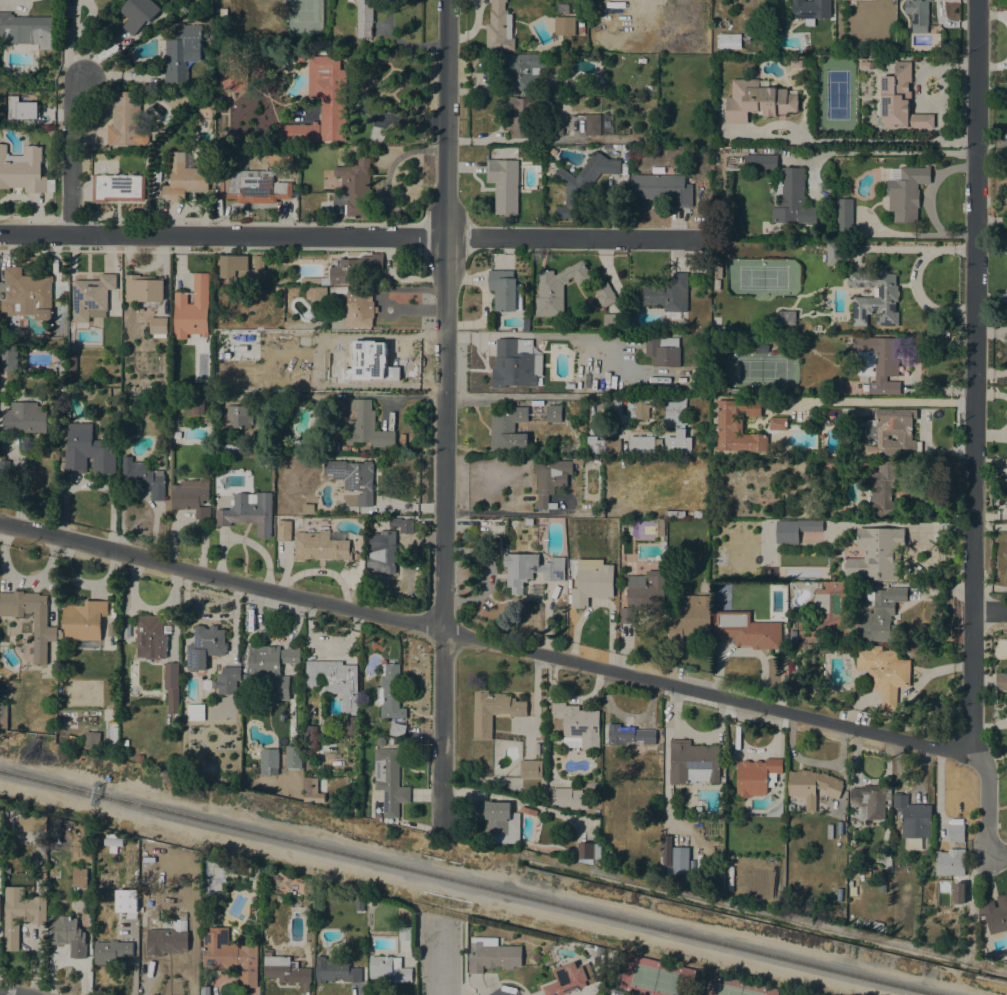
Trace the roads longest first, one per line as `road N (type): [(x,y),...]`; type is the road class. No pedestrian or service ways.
road 1 (residential): [(972,756),(0,524)]
road 2 (residential): [(992,848),(986,776),(972,756),(978,0)]
road 3 (residential): [(0,235),(699,240)]
road 4 (residential): [(442,629),(446,0)]
road 5 (residential): [(442,629),(439,822)]
road 6 (residential): [(75,235),(75,94),(86,81)]

